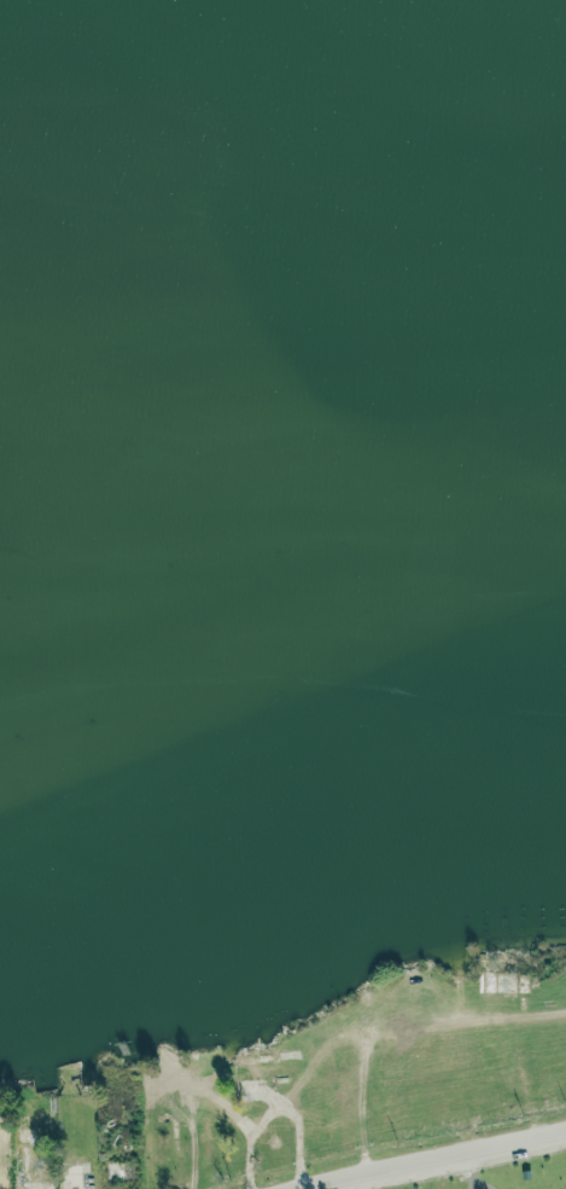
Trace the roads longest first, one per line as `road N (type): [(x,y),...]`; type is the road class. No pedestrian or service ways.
road 1 (residential): [(297,1188),(565,1129)]

